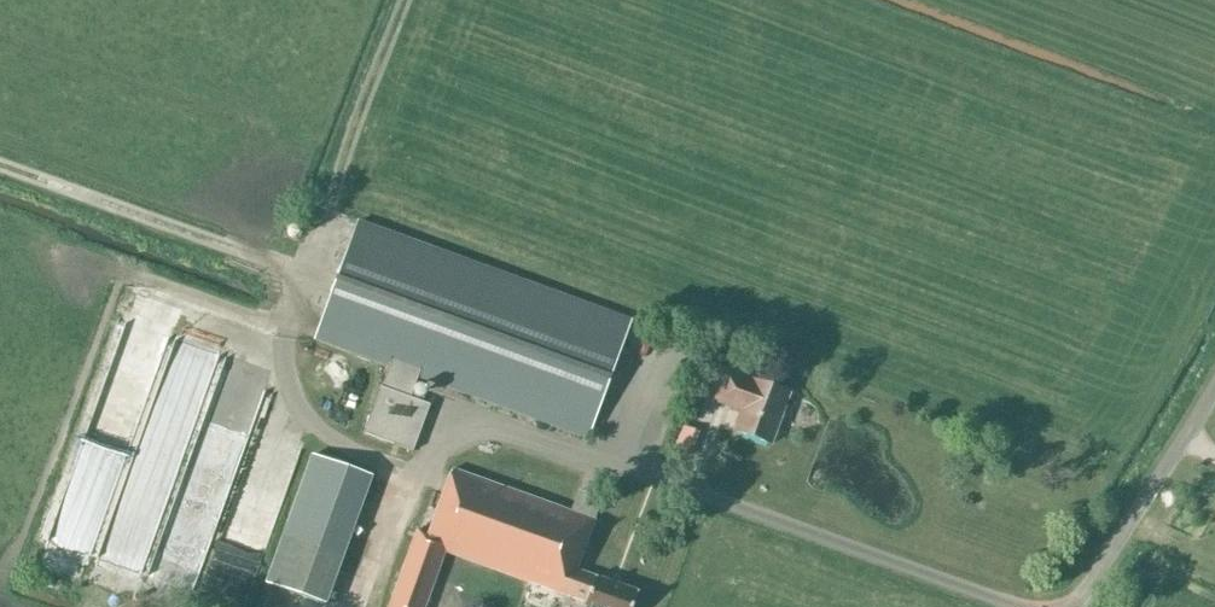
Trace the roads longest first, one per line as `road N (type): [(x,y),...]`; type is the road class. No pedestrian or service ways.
road 1 (unclassified): [(1068,606),(1214,381)]

